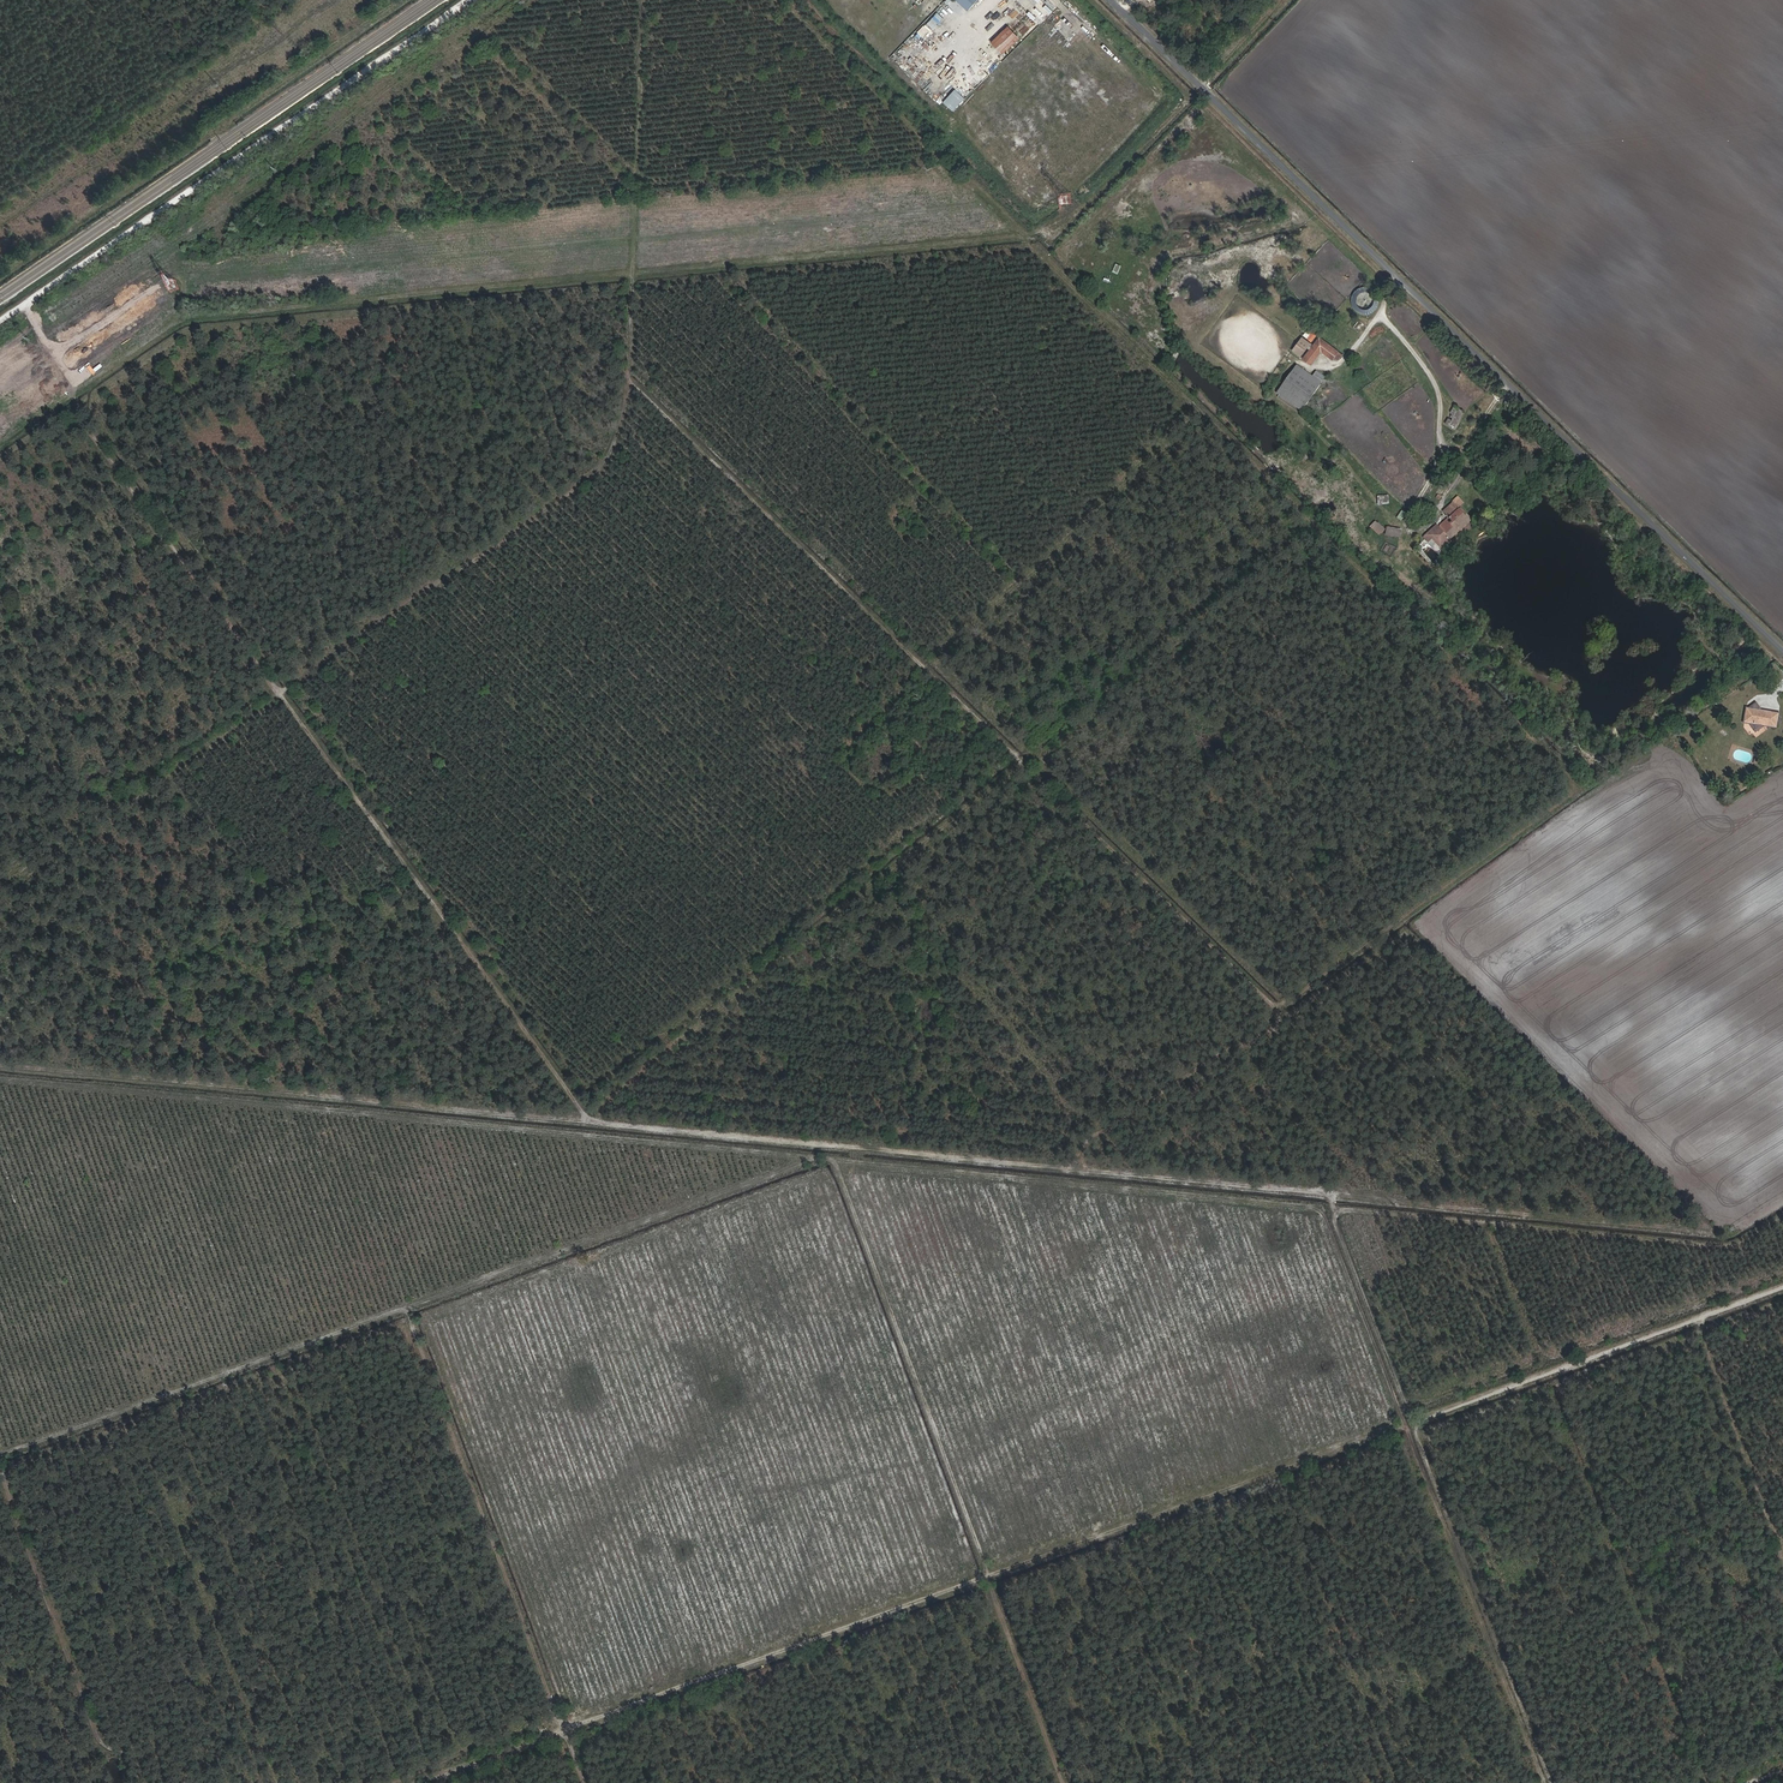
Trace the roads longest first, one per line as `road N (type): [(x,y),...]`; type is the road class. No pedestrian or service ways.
road 1 (track): [(1782,1215),(1722,1246),(1333,1209),(1316,1193),(588,1119),(79,416),(24,306)]
road 2 (track): [(1406,1425),(1317,1206),(0,1081)]
road 3 (track): [(426,1782),(1782,1287)]
road 4 (track): [(629,378),(1288,1019),(1406,923),(1669,739)]
road 5 (track): [(73,391),(183,319),(1022,235)]
road 6 (unclassified): [(1782,646),(1117,0)]
road 7 (track): [(0,1456),(813,1158)]
road 8 (track): [(280,692),(606,460),(635,352),(644,0)]
road 9 (track): [(1063,1782),(834,1161)]
road 10 (track): [(1553,1782),(1333,1209)]
road 11 (track): [(588,1119),(0,1064)]
road 12 (track): [(24,306),(469,0)]
road 13 (track): [(1406,923),(1721,1227),(1717,1235),(1737,1234),(1782,1205)]
road 14 (track): [(1024,760),(811,934)]

